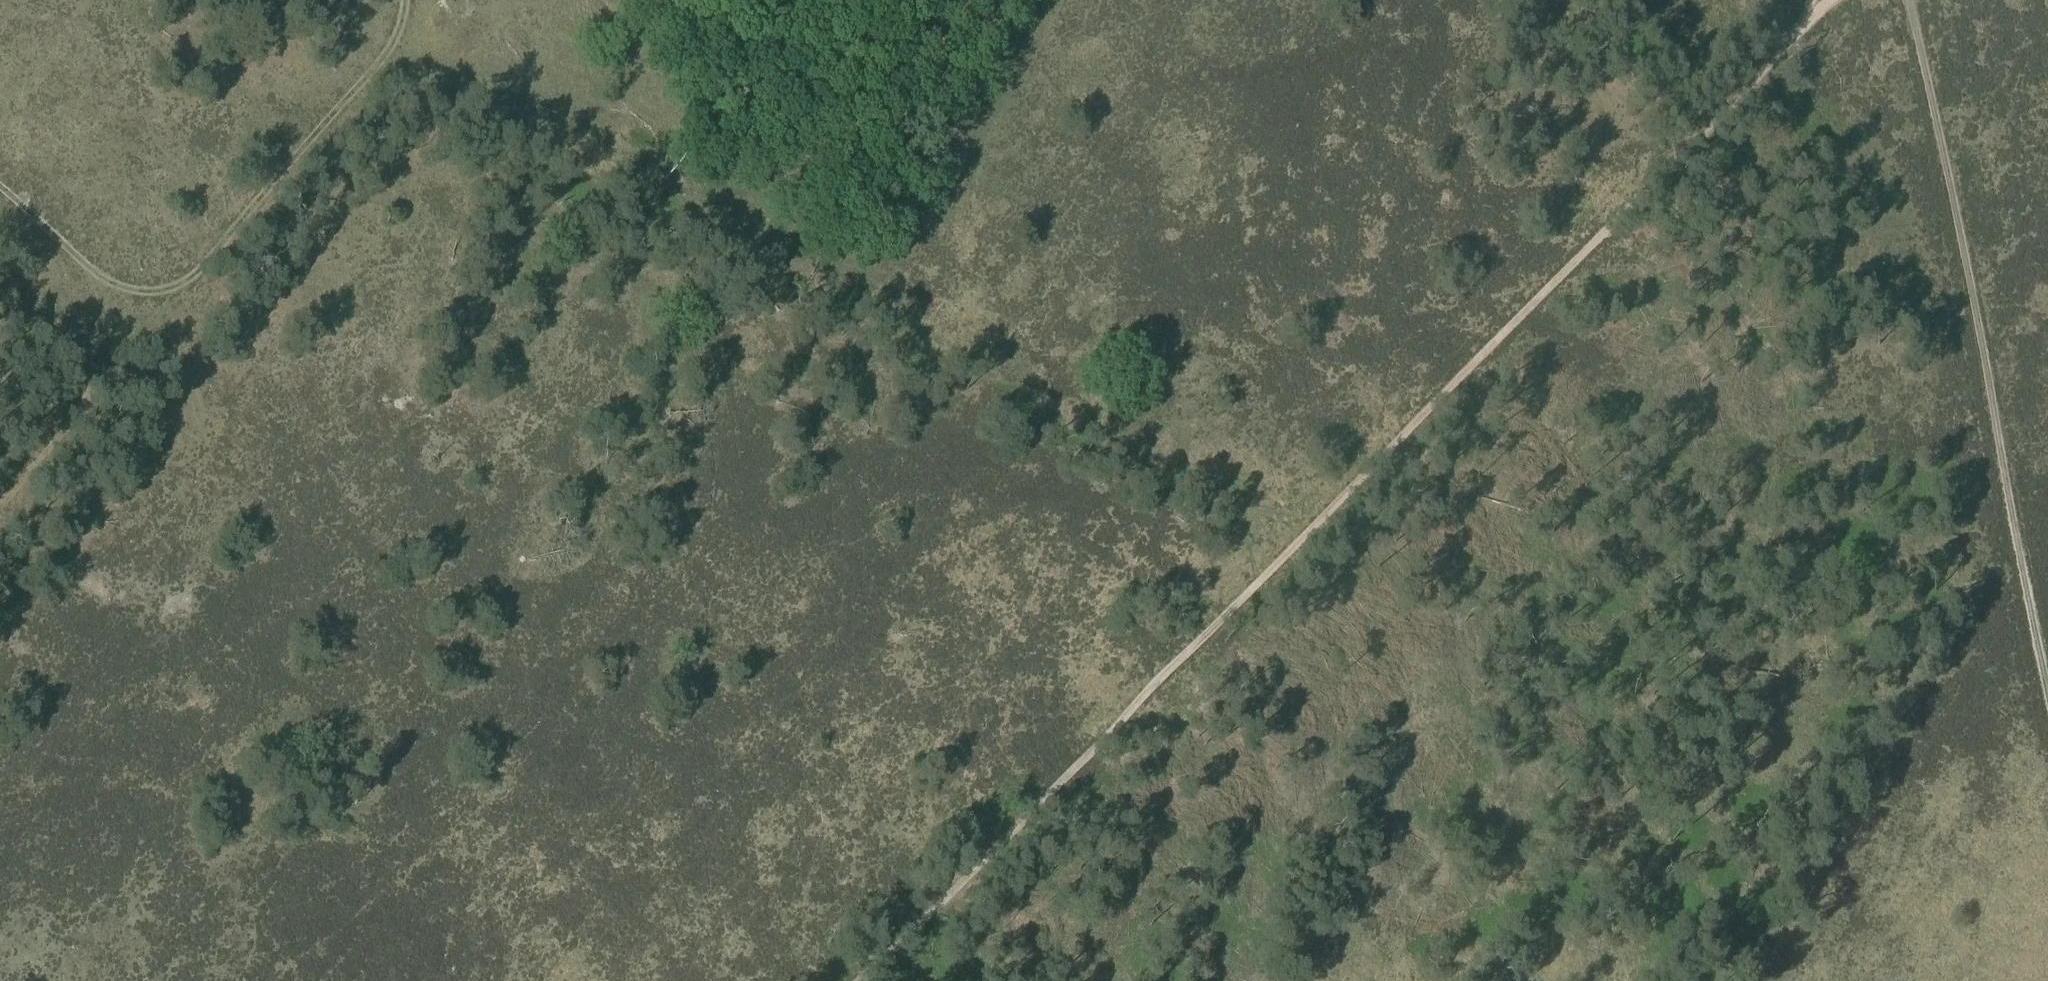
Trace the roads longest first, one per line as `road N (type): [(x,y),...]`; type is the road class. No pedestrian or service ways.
road 1 (track): [(1823,0),(869,980)]
road 2 (track): [(17,488),(382,59),(402,24),(402,0)]
road 3 (track): [(122,360),(91,274),(0,188)]

